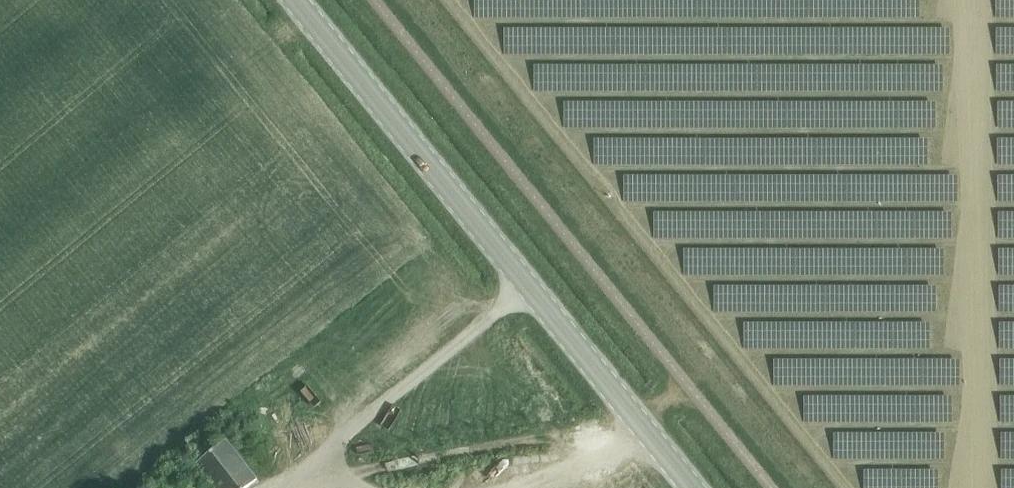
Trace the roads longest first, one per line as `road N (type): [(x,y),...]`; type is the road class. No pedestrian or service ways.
road 1 (tertiary): [(694,487),(298,0)]

